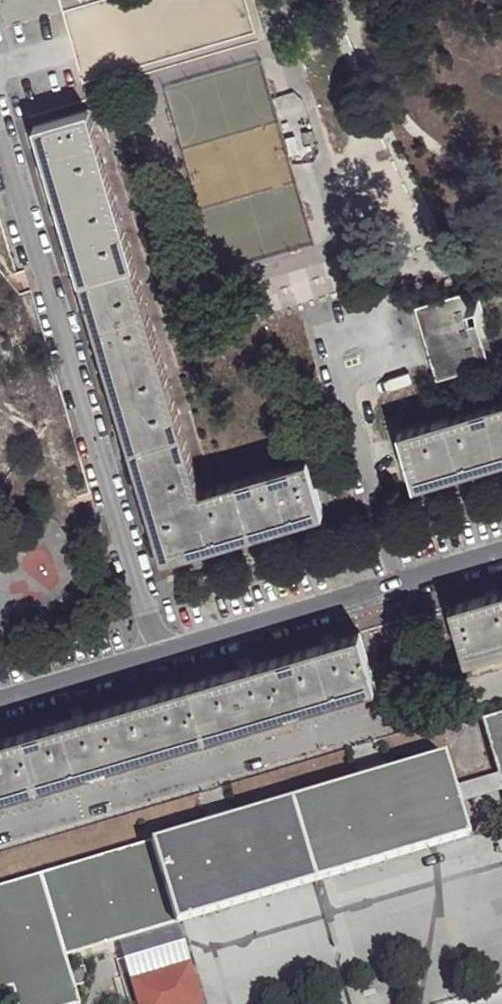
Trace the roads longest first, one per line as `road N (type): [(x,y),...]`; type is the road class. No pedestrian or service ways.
road 1 (residential): [(0,108),(162,652)]
road 2 (residential): [(501,551),(162,652)]
road 3 (residential): [(162,652),(0,701)]

